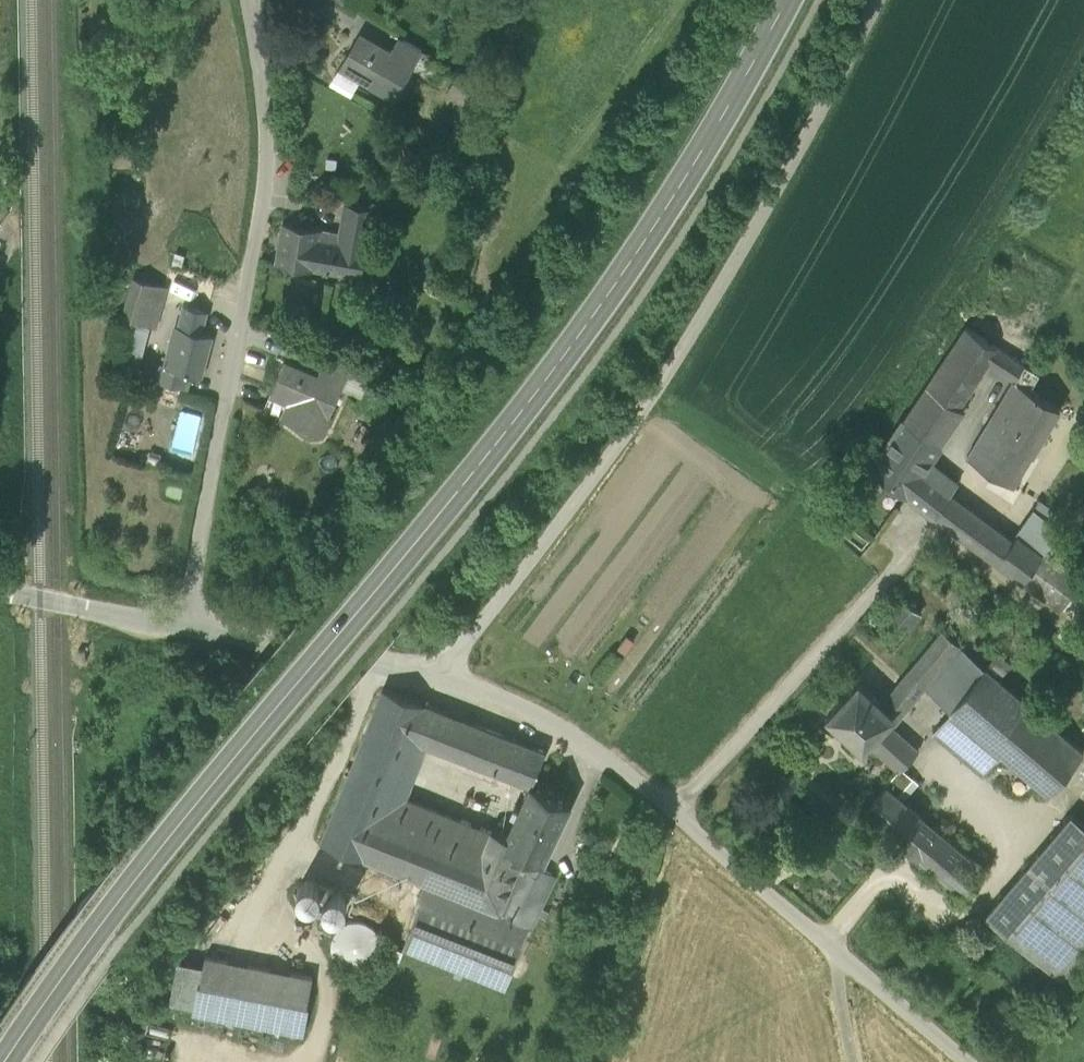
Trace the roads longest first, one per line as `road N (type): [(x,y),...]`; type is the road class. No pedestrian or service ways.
road 1 (primary): [(0,1060),(140,865),(505,427),(615,281),(716,127),(784,0)]
road 2 (unclassified): [(876,0),(790,173),(590,478),(442,677)]
road 3 (unclassified): [(442,677),(597,744),(982,1061)]
road 4 (residential): [(182,629),(263,172),(244,0)]
road 5 (unclassified): [(182,629),(442,677)]
road 6 (residential): [(0,592),(182,629)]

